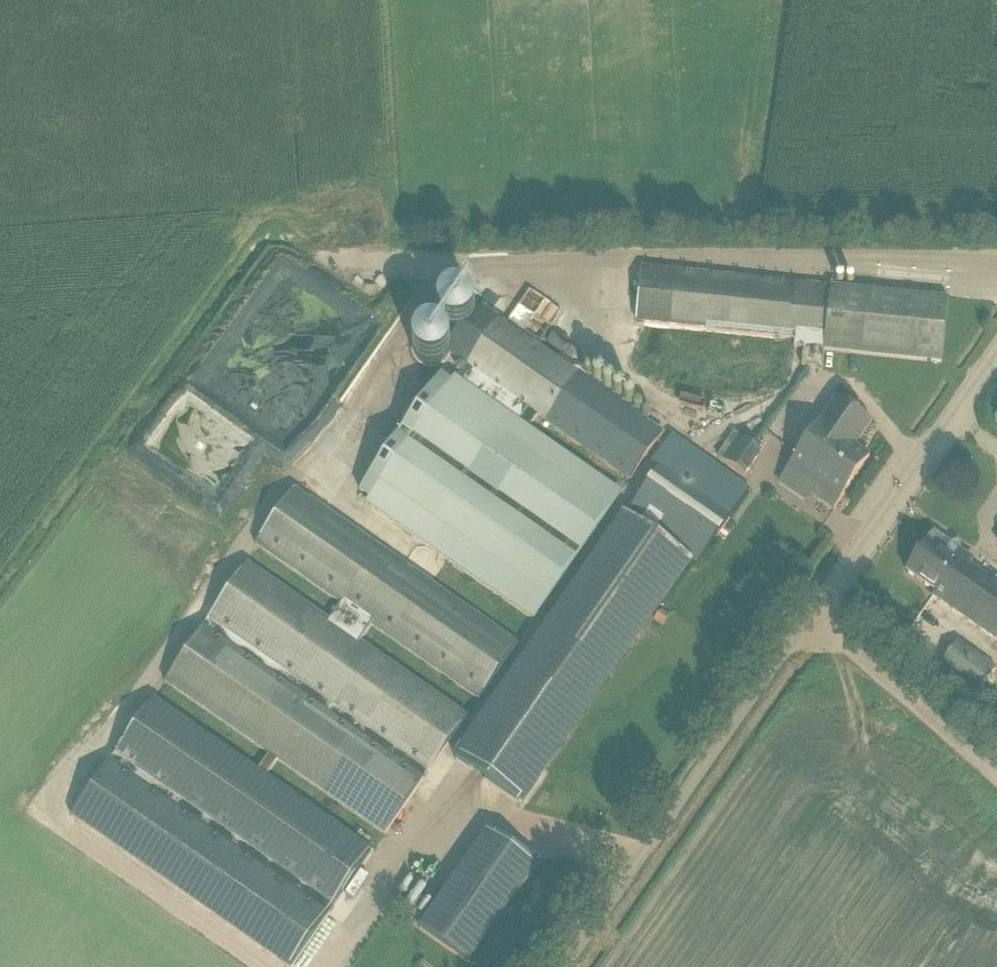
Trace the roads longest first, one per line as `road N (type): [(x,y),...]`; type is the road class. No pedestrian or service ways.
road 1 (unclassified): [(563,966),(996,343)]

